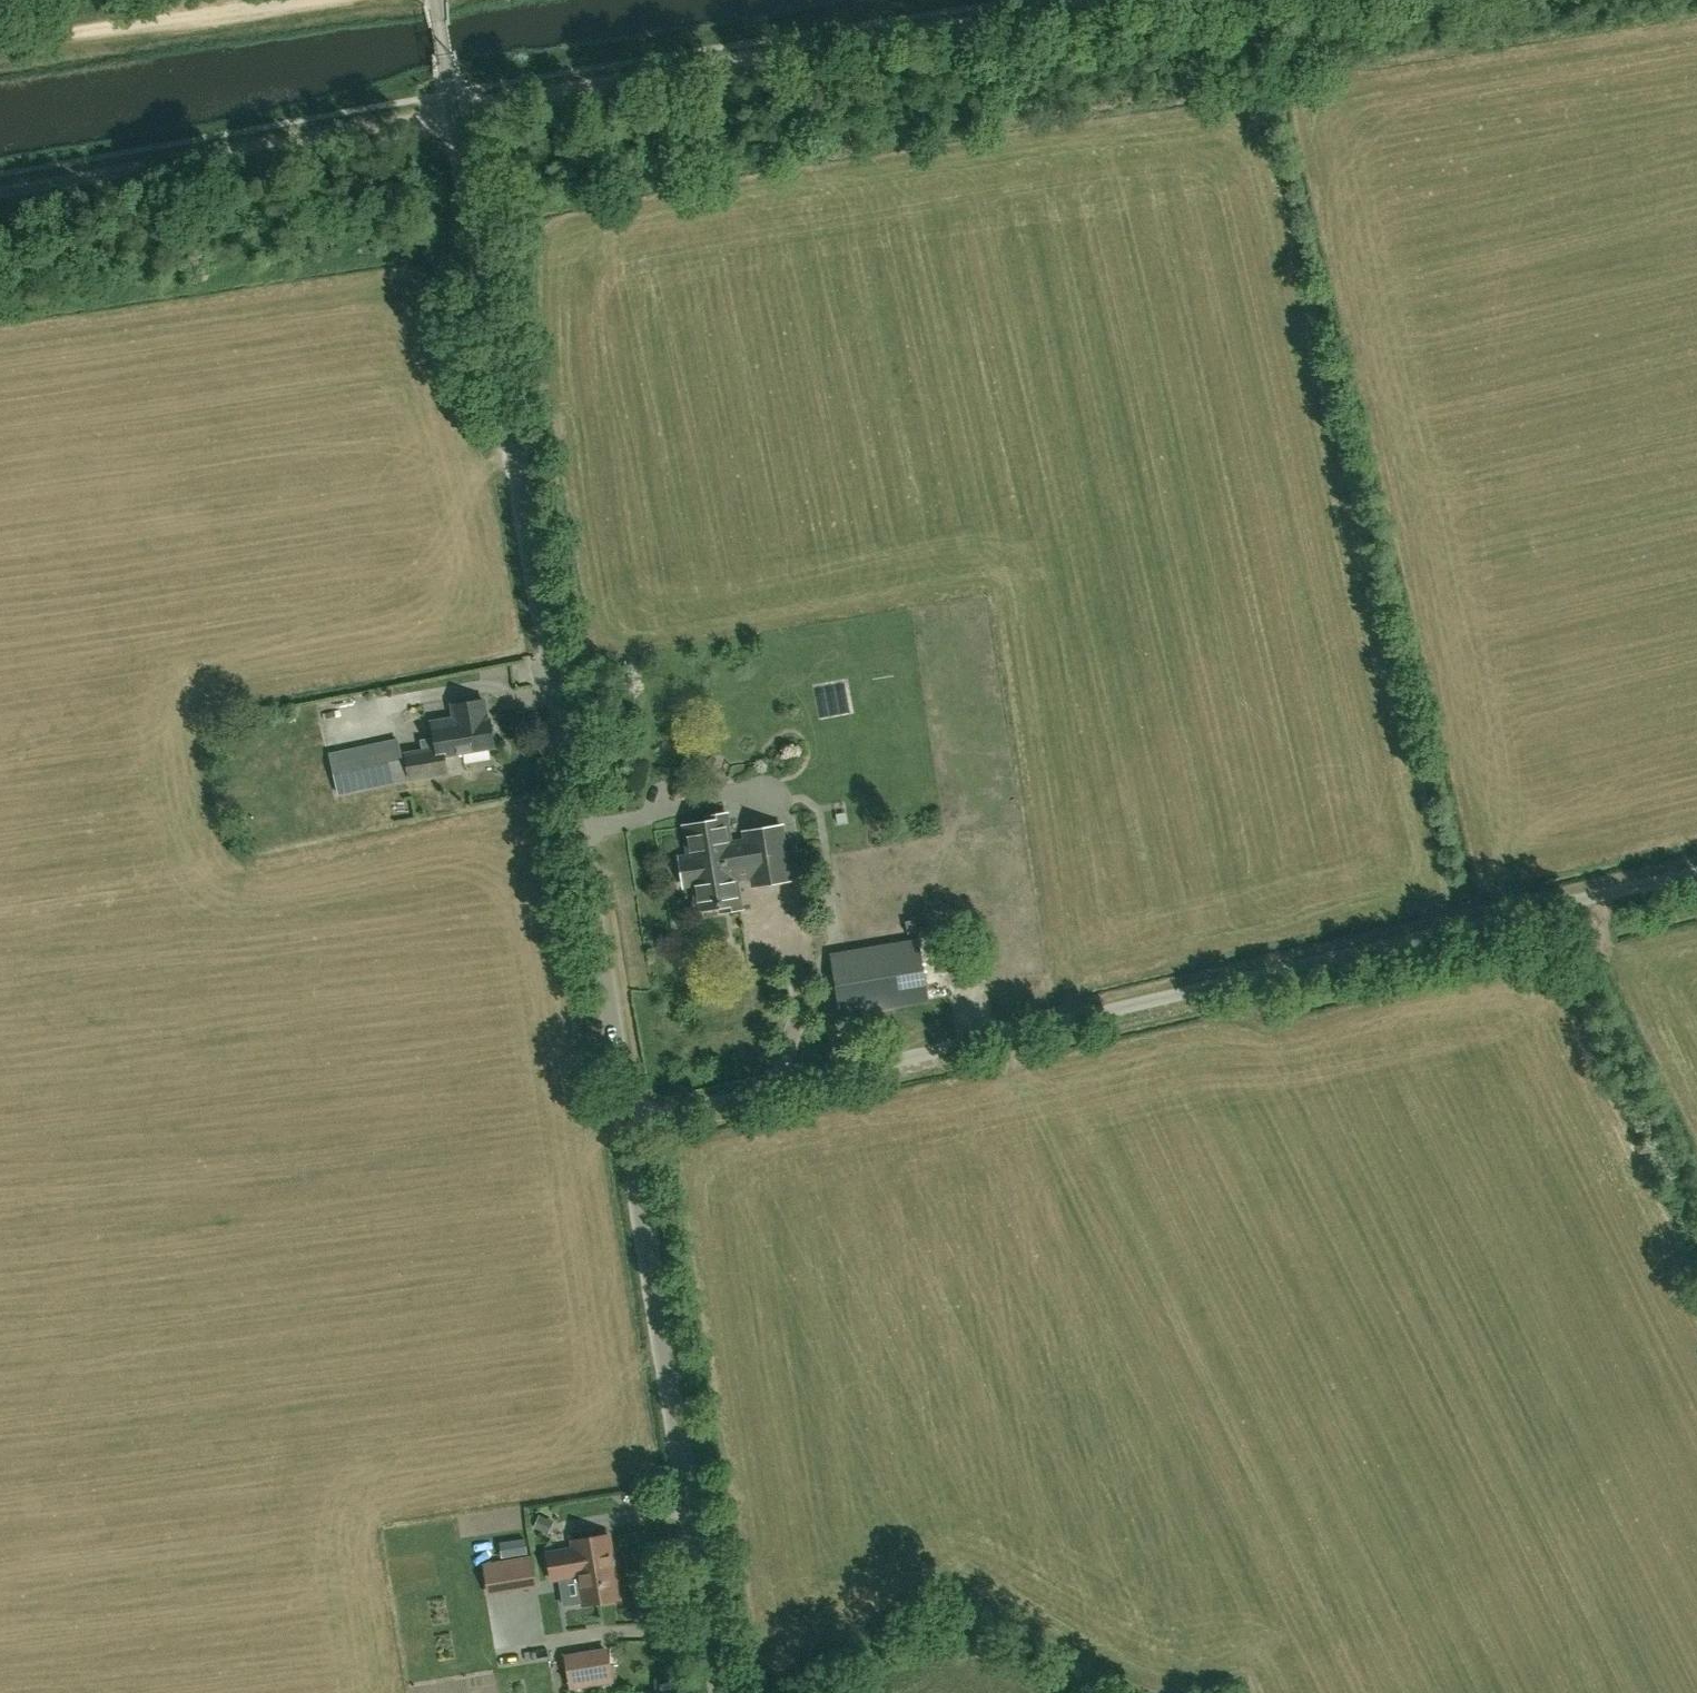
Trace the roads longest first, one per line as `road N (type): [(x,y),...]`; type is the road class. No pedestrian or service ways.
road 1 (unclassified): [(628,1125),(437,0)]
road 2 (unclassified): [(628,1125),(1696,873)]
road 3 (track): [(455,110),(1101,0)]
road 4 (unclassified): [(720,1692),(628,1125)]
road 5 (track): [(455,110),(0,187)]
road 6 (track): [(0,48),(305,0)]

